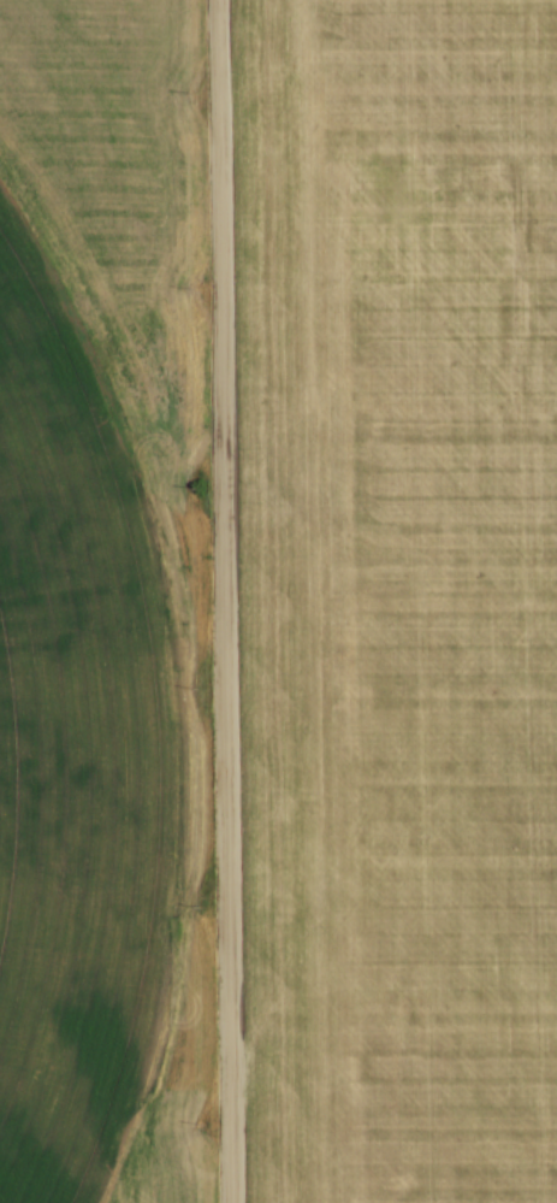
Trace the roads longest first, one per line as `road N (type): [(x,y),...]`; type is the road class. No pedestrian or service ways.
road 1 (residential): [(227,1202),(216,0)]

